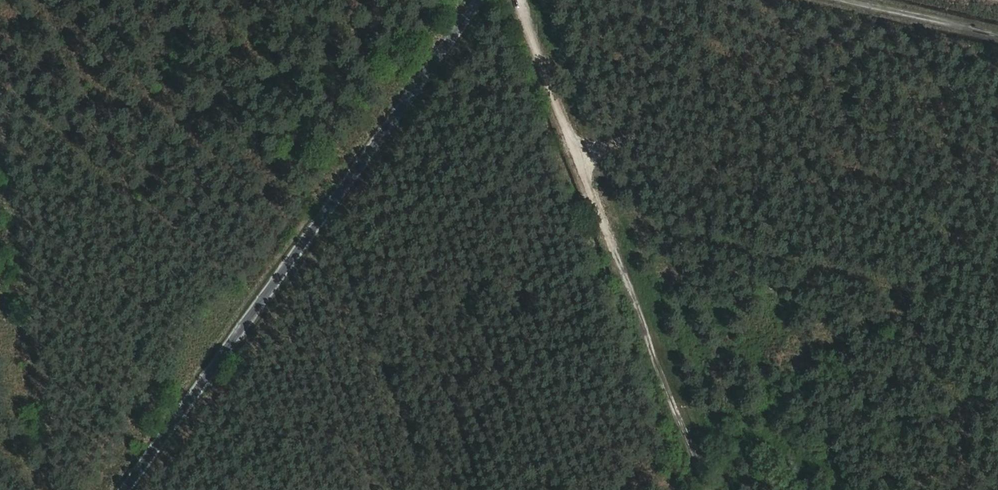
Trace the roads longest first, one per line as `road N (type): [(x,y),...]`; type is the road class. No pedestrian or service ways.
road 1 (unclassified): [(483,0),(132,489)]
road 2 (track): [(722,489),(530,0)]
road 3 (track): [(717,0),(997,59)]

